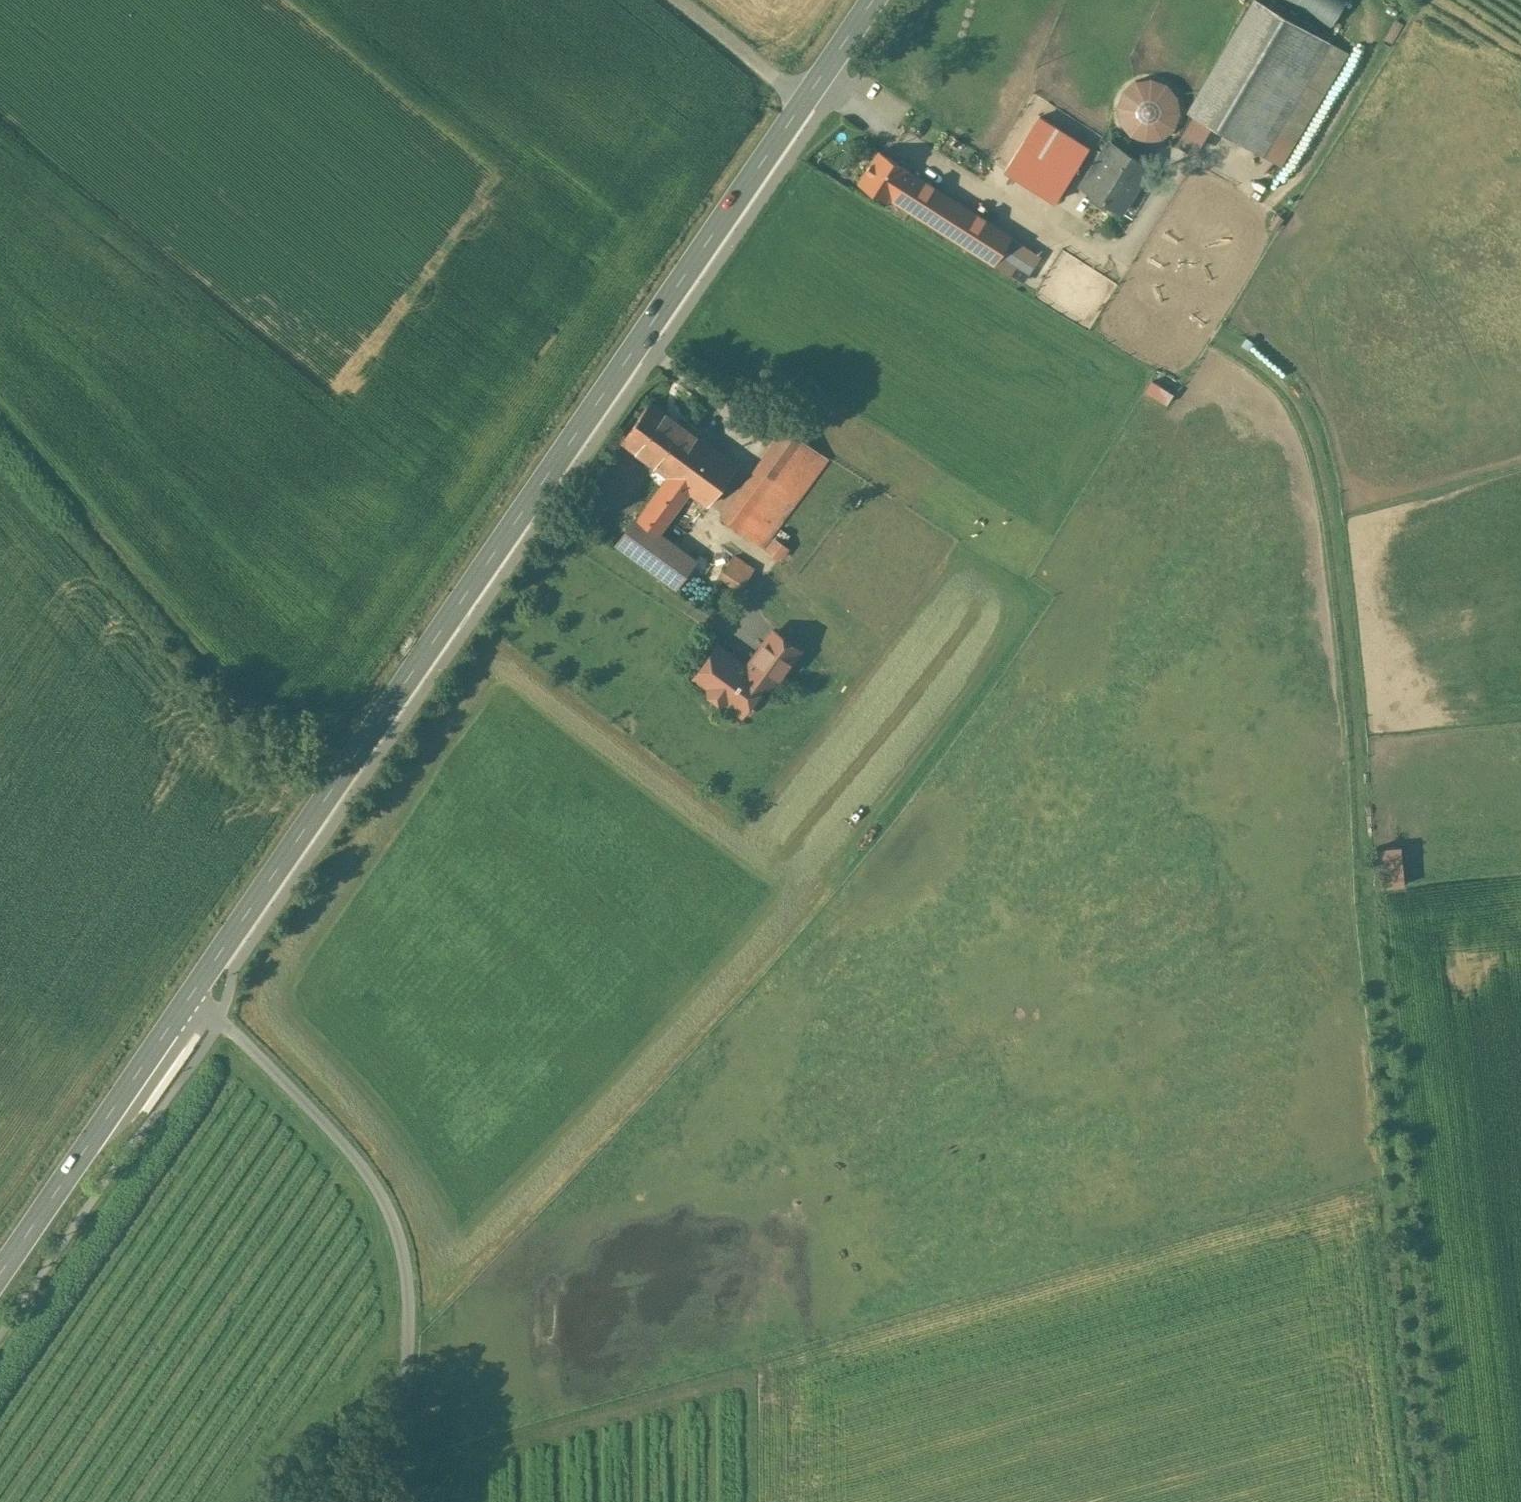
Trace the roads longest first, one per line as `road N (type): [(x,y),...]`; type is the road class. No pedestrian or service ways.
road 1 (track): [(1436,1501),(1328,506),(1299,405),(1258,360),(1215,336)]
road 2 (secondary): [(873,0),(193,992)]
road 3 (unclassified): [(193,992),(346,1146),(380,1191),(408,1292),(400,1501)]
road 4 (secondary): [(193,992),(0,1273)]

